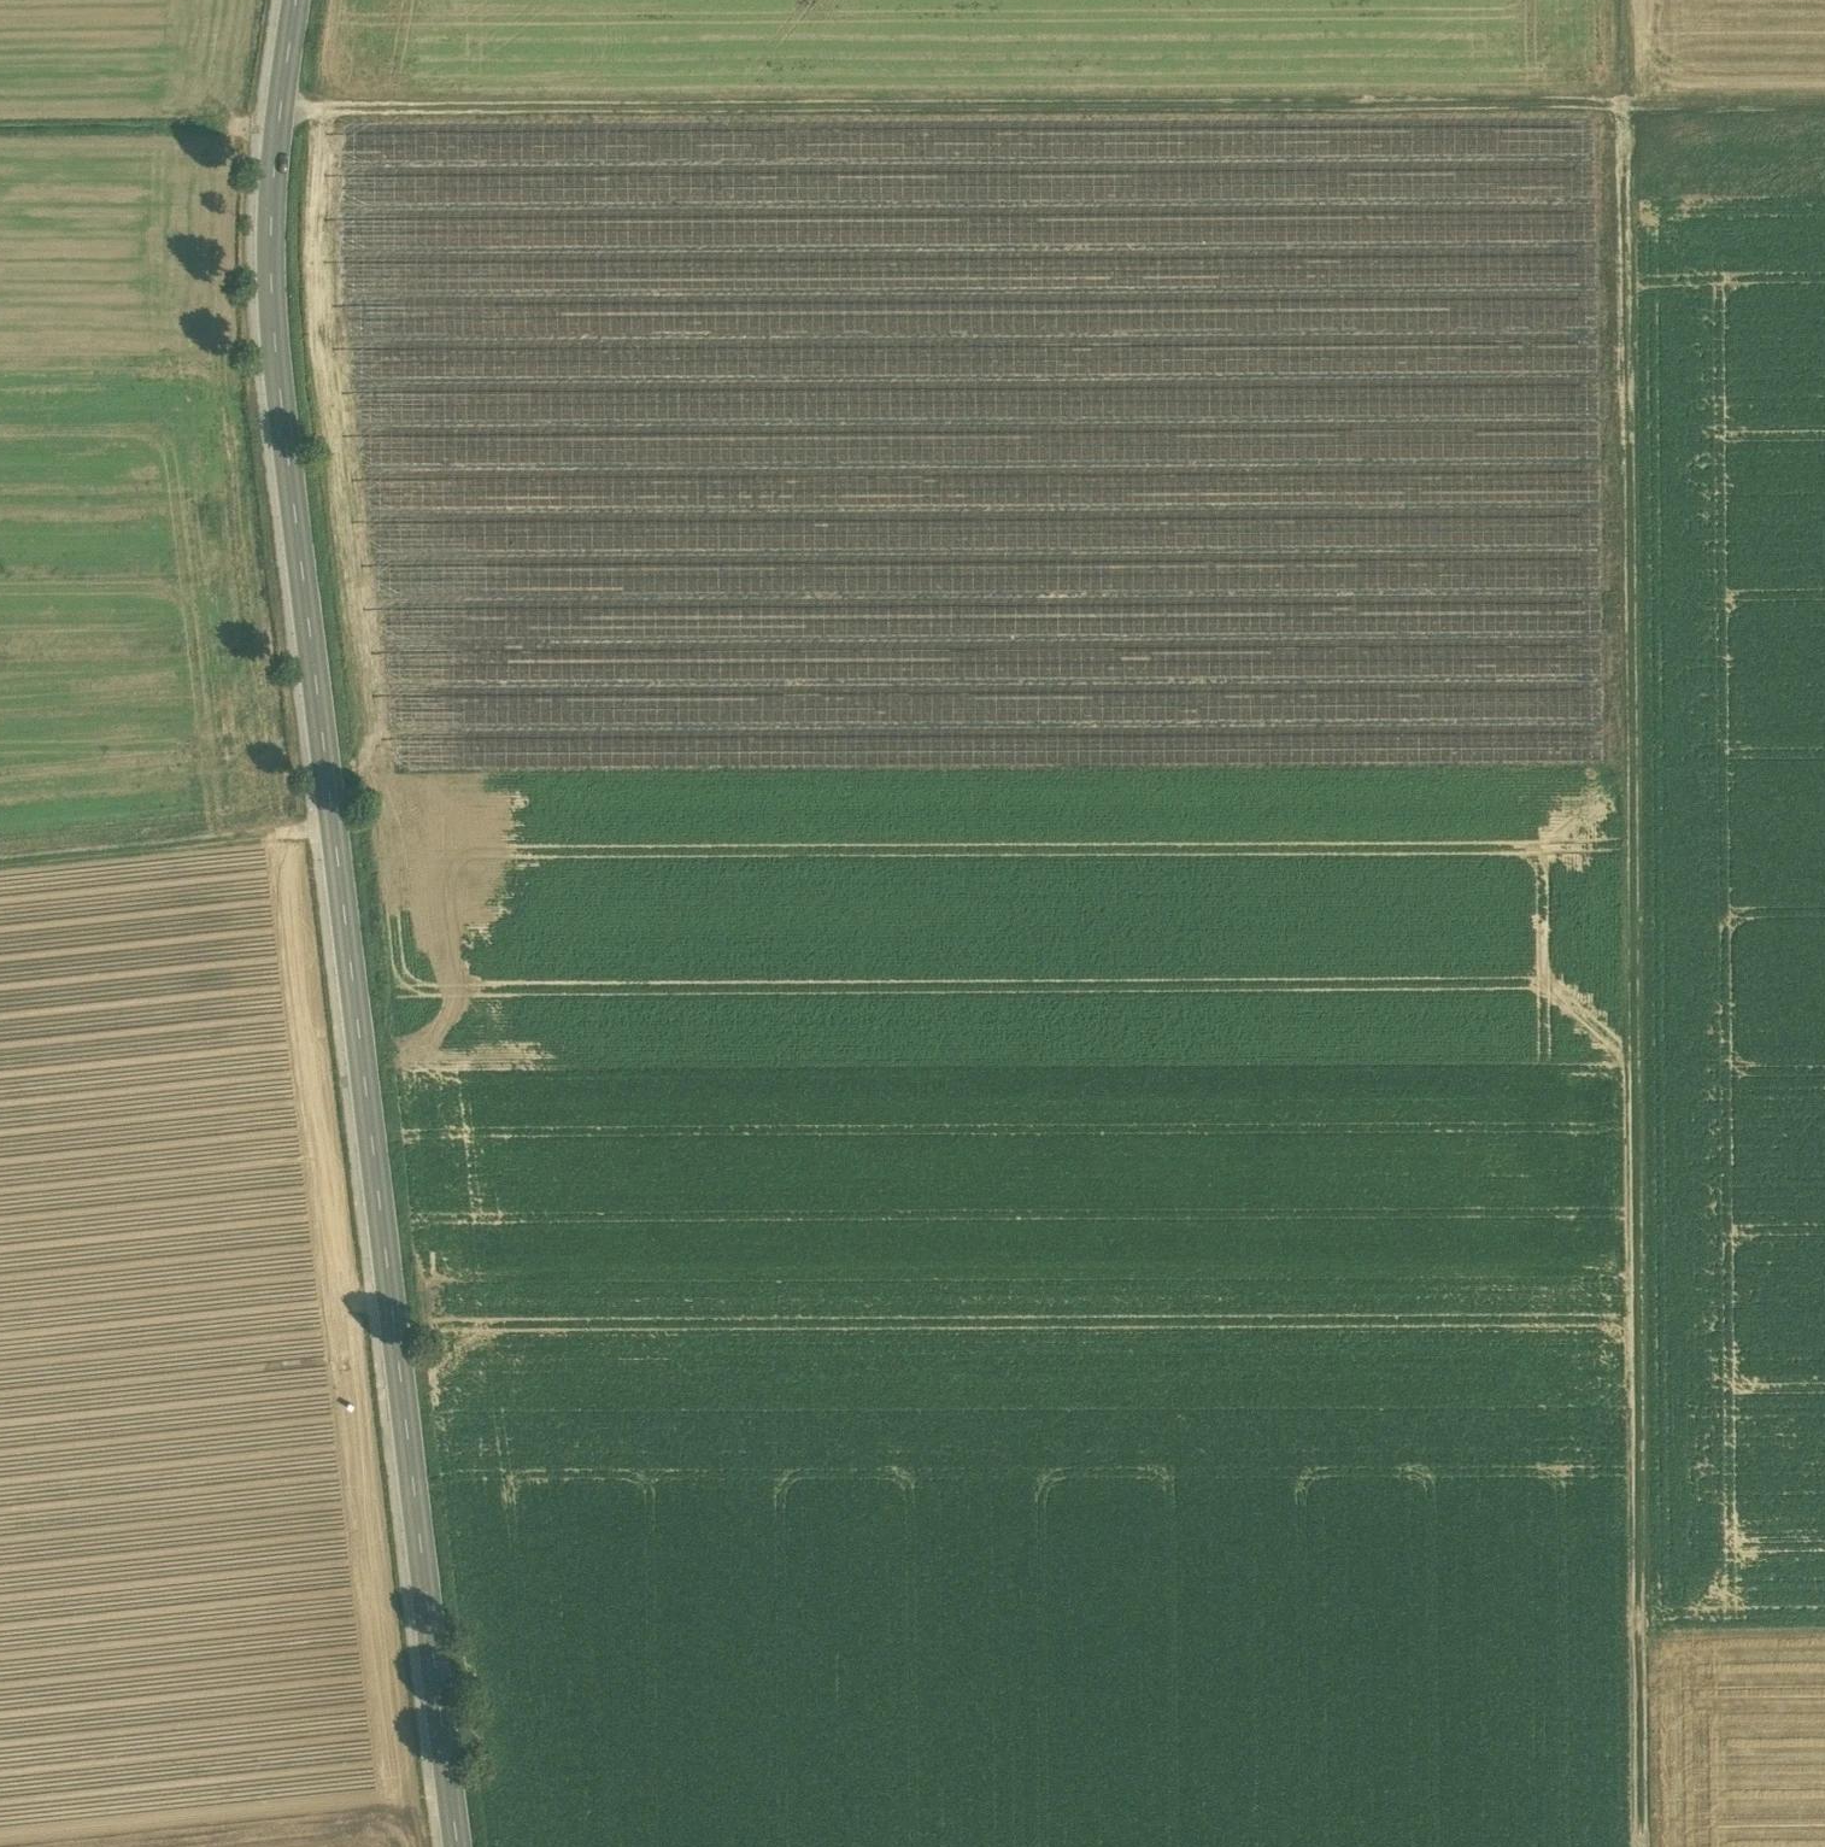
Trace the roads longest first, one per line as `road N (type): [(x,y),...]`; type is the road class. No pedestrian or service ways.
road 1 (track): [(1824,104),(1623,105),(1642,1846)]
road 2 (secondary): [(297,0),(270,228),(276,351),(458,1846)]
road 3 (track): [(259,108),(1623,105),(1621,0)]
road 4 (track): [(333,827),(0,860)]

